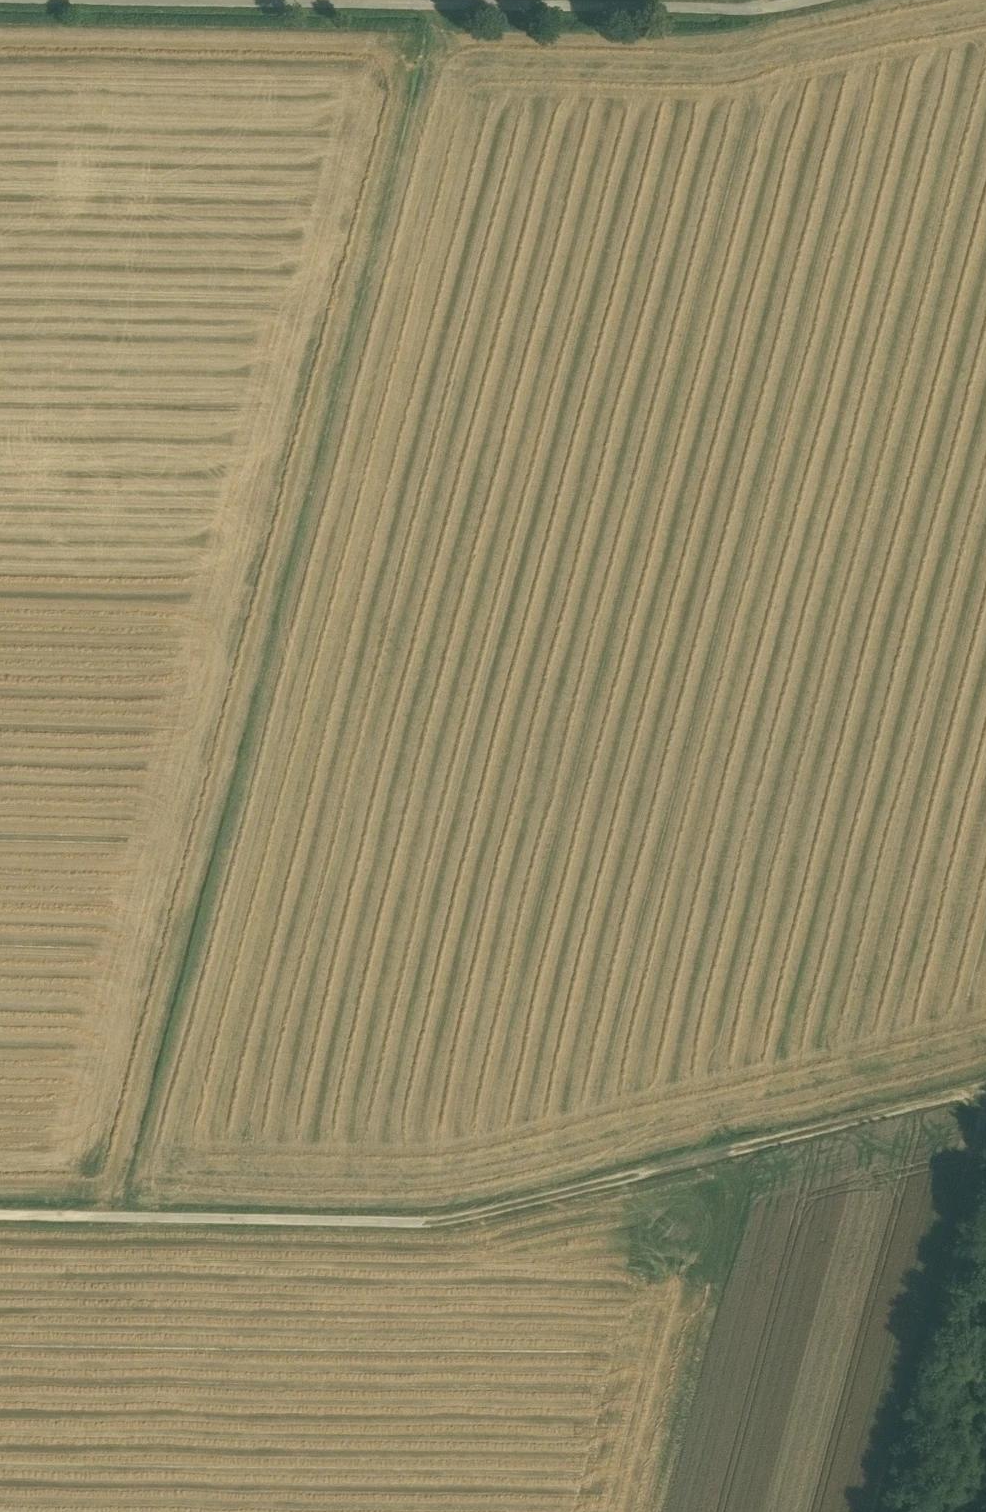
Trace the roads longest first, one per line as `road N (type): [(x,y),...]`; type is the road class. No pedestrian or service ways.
road 1 (track): [(0,1225),(442,1233),(985,1103)]
road 2 (track): [(874,0),(778,19),(0,2)]
road 3 (track): [(889,1511),(985,1166)]

